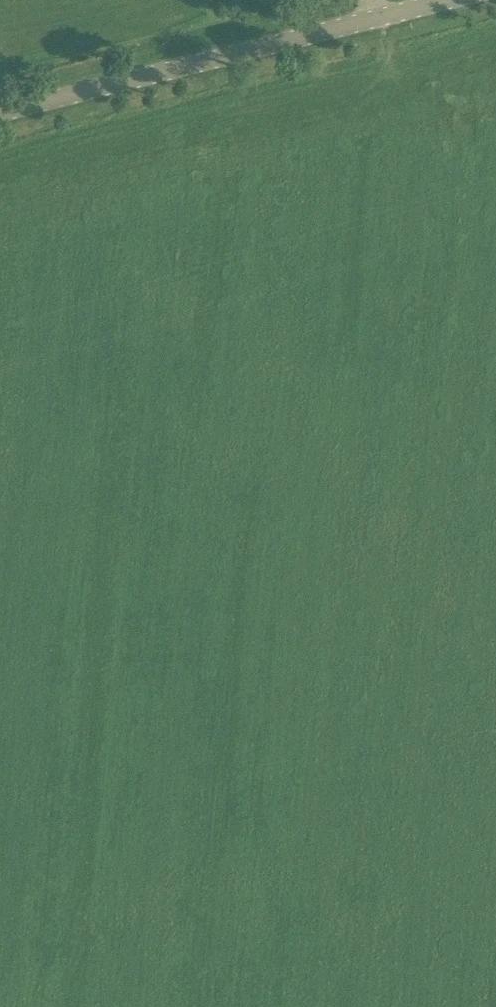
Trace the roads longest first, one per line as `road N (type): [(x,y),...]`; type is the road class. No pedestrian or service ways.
road 1 (unclassified): [(457,0),(0,113)]

